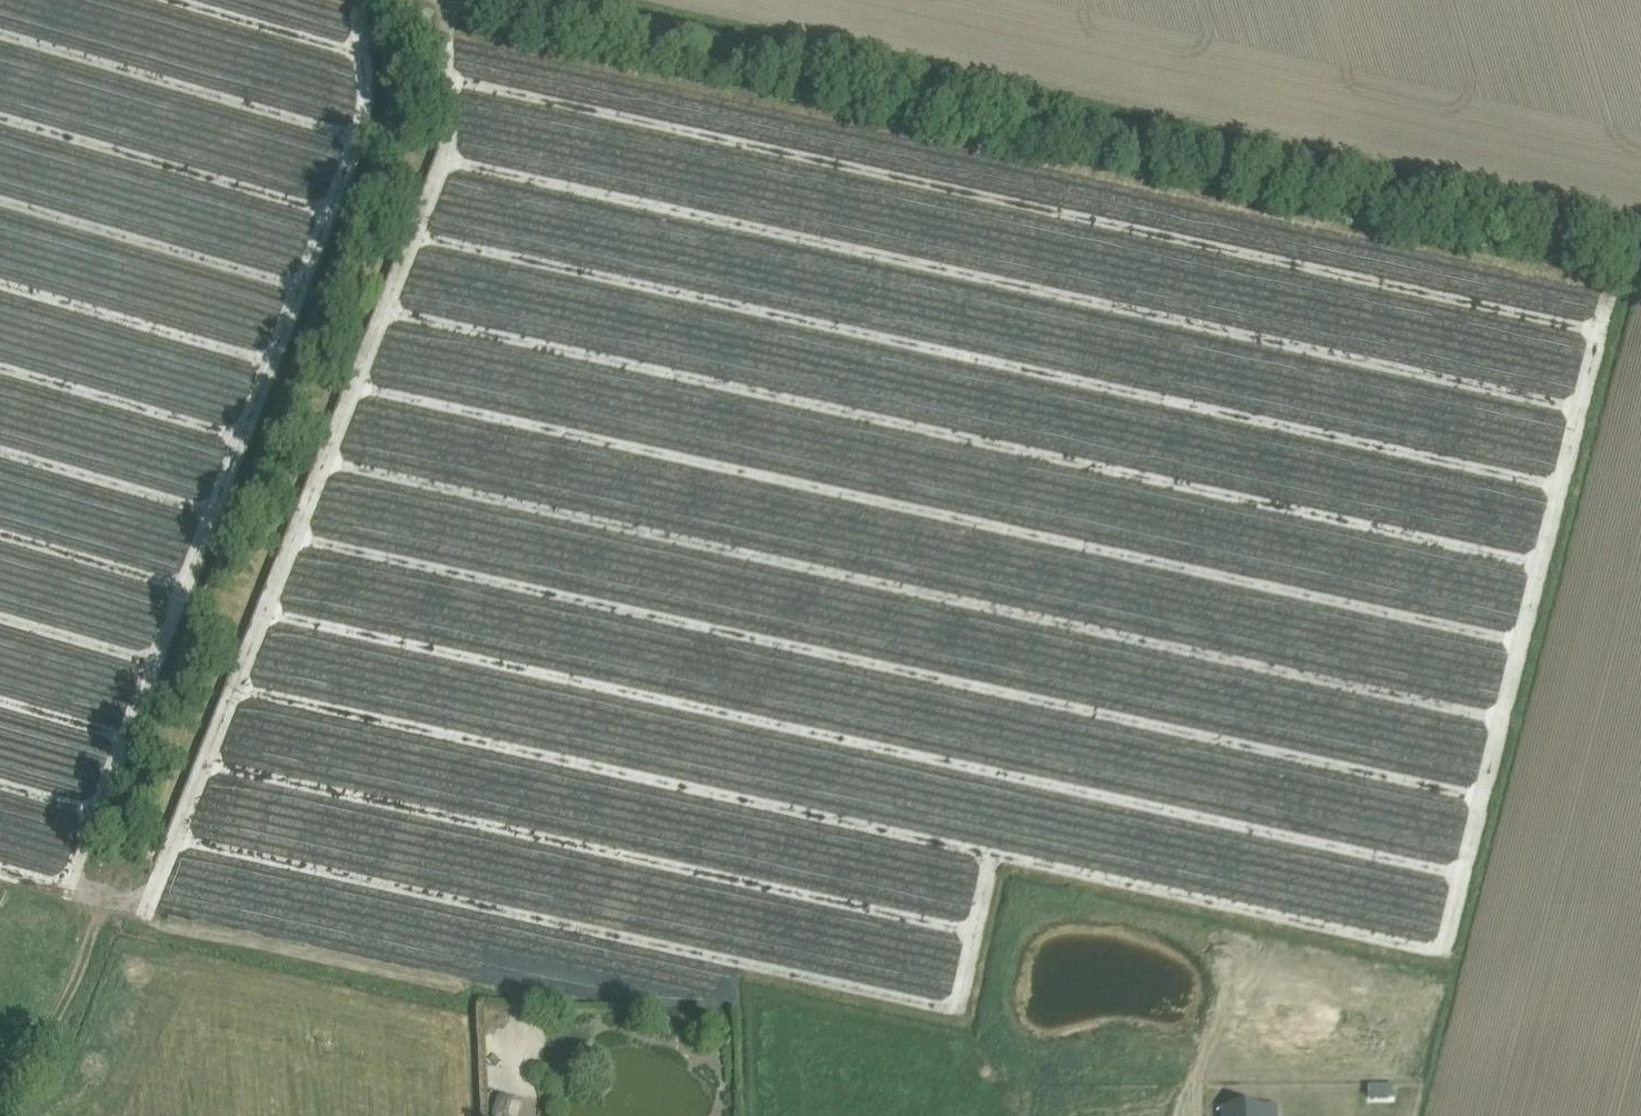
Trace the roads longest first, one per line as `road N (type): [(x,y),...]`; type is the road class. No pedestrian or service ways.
road 1 (track): [(1640,248),(515,0)]

